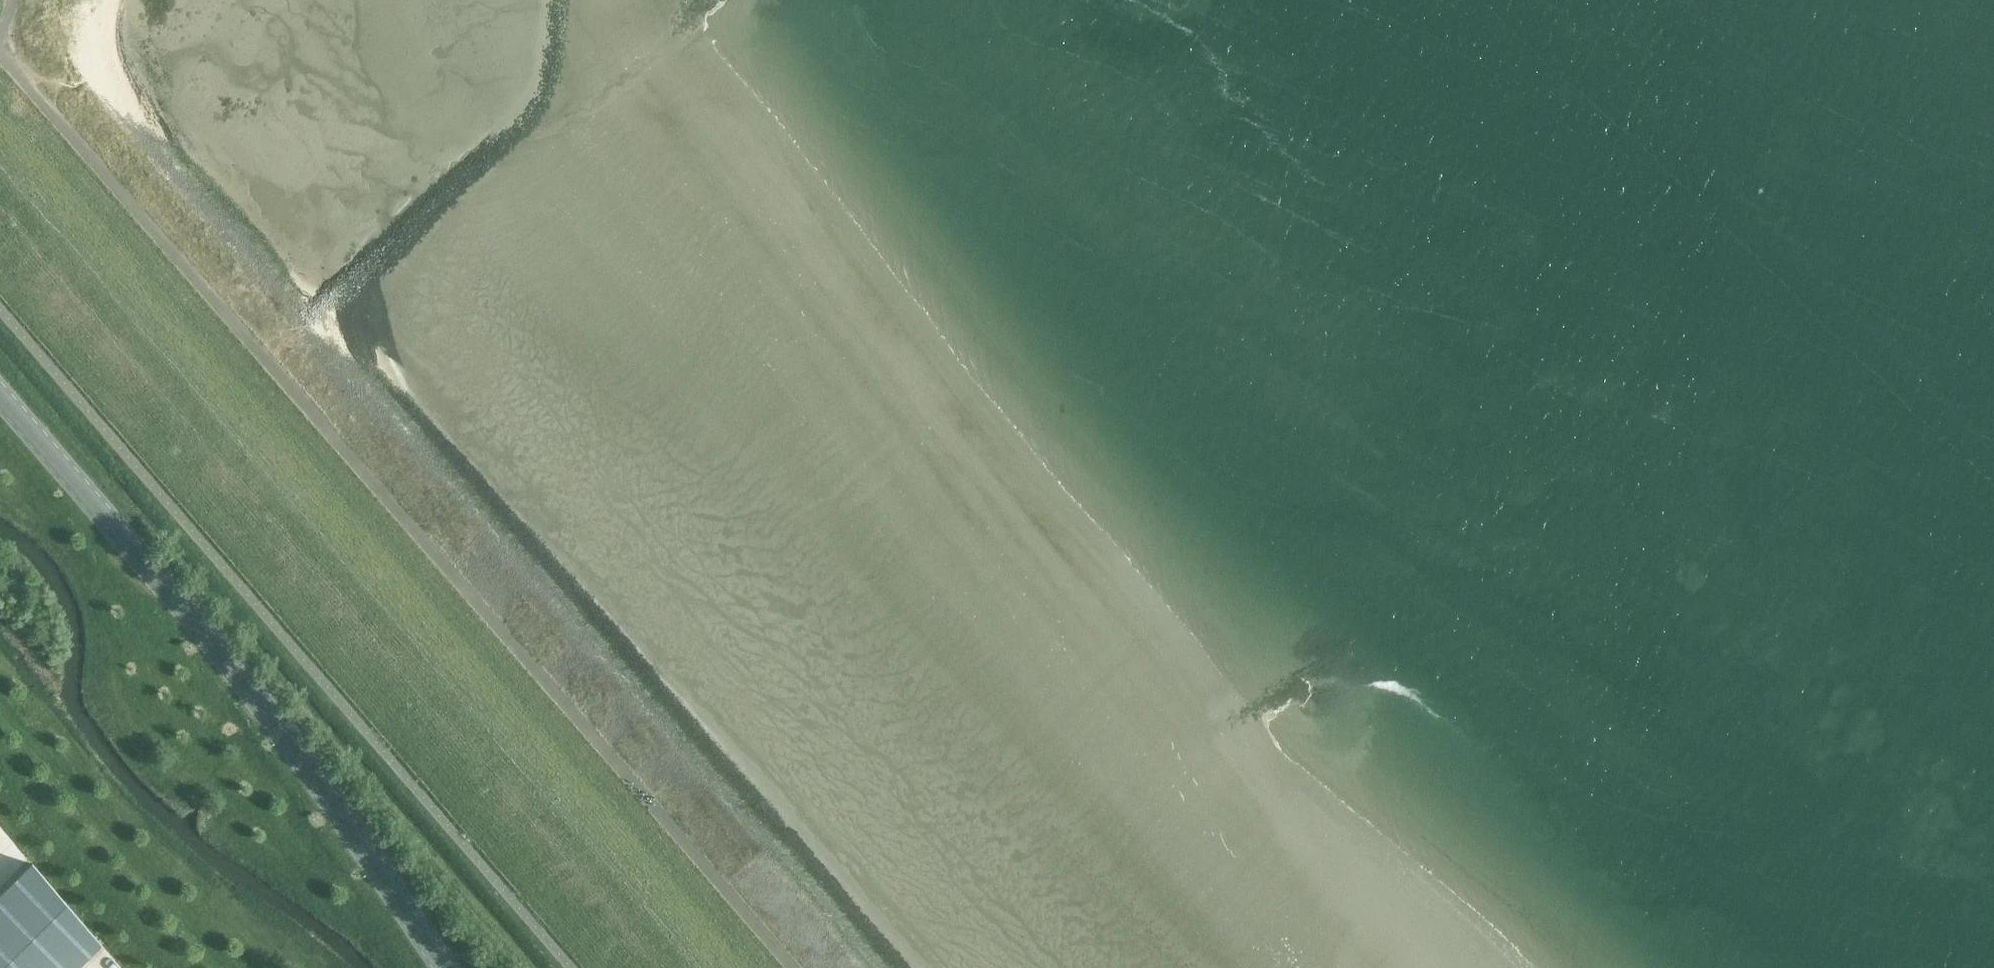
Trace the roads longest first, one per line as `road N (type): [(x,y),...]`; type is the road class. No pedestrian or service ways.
road 1 (secondary): [(443,967),(262,706),(0,394)]

